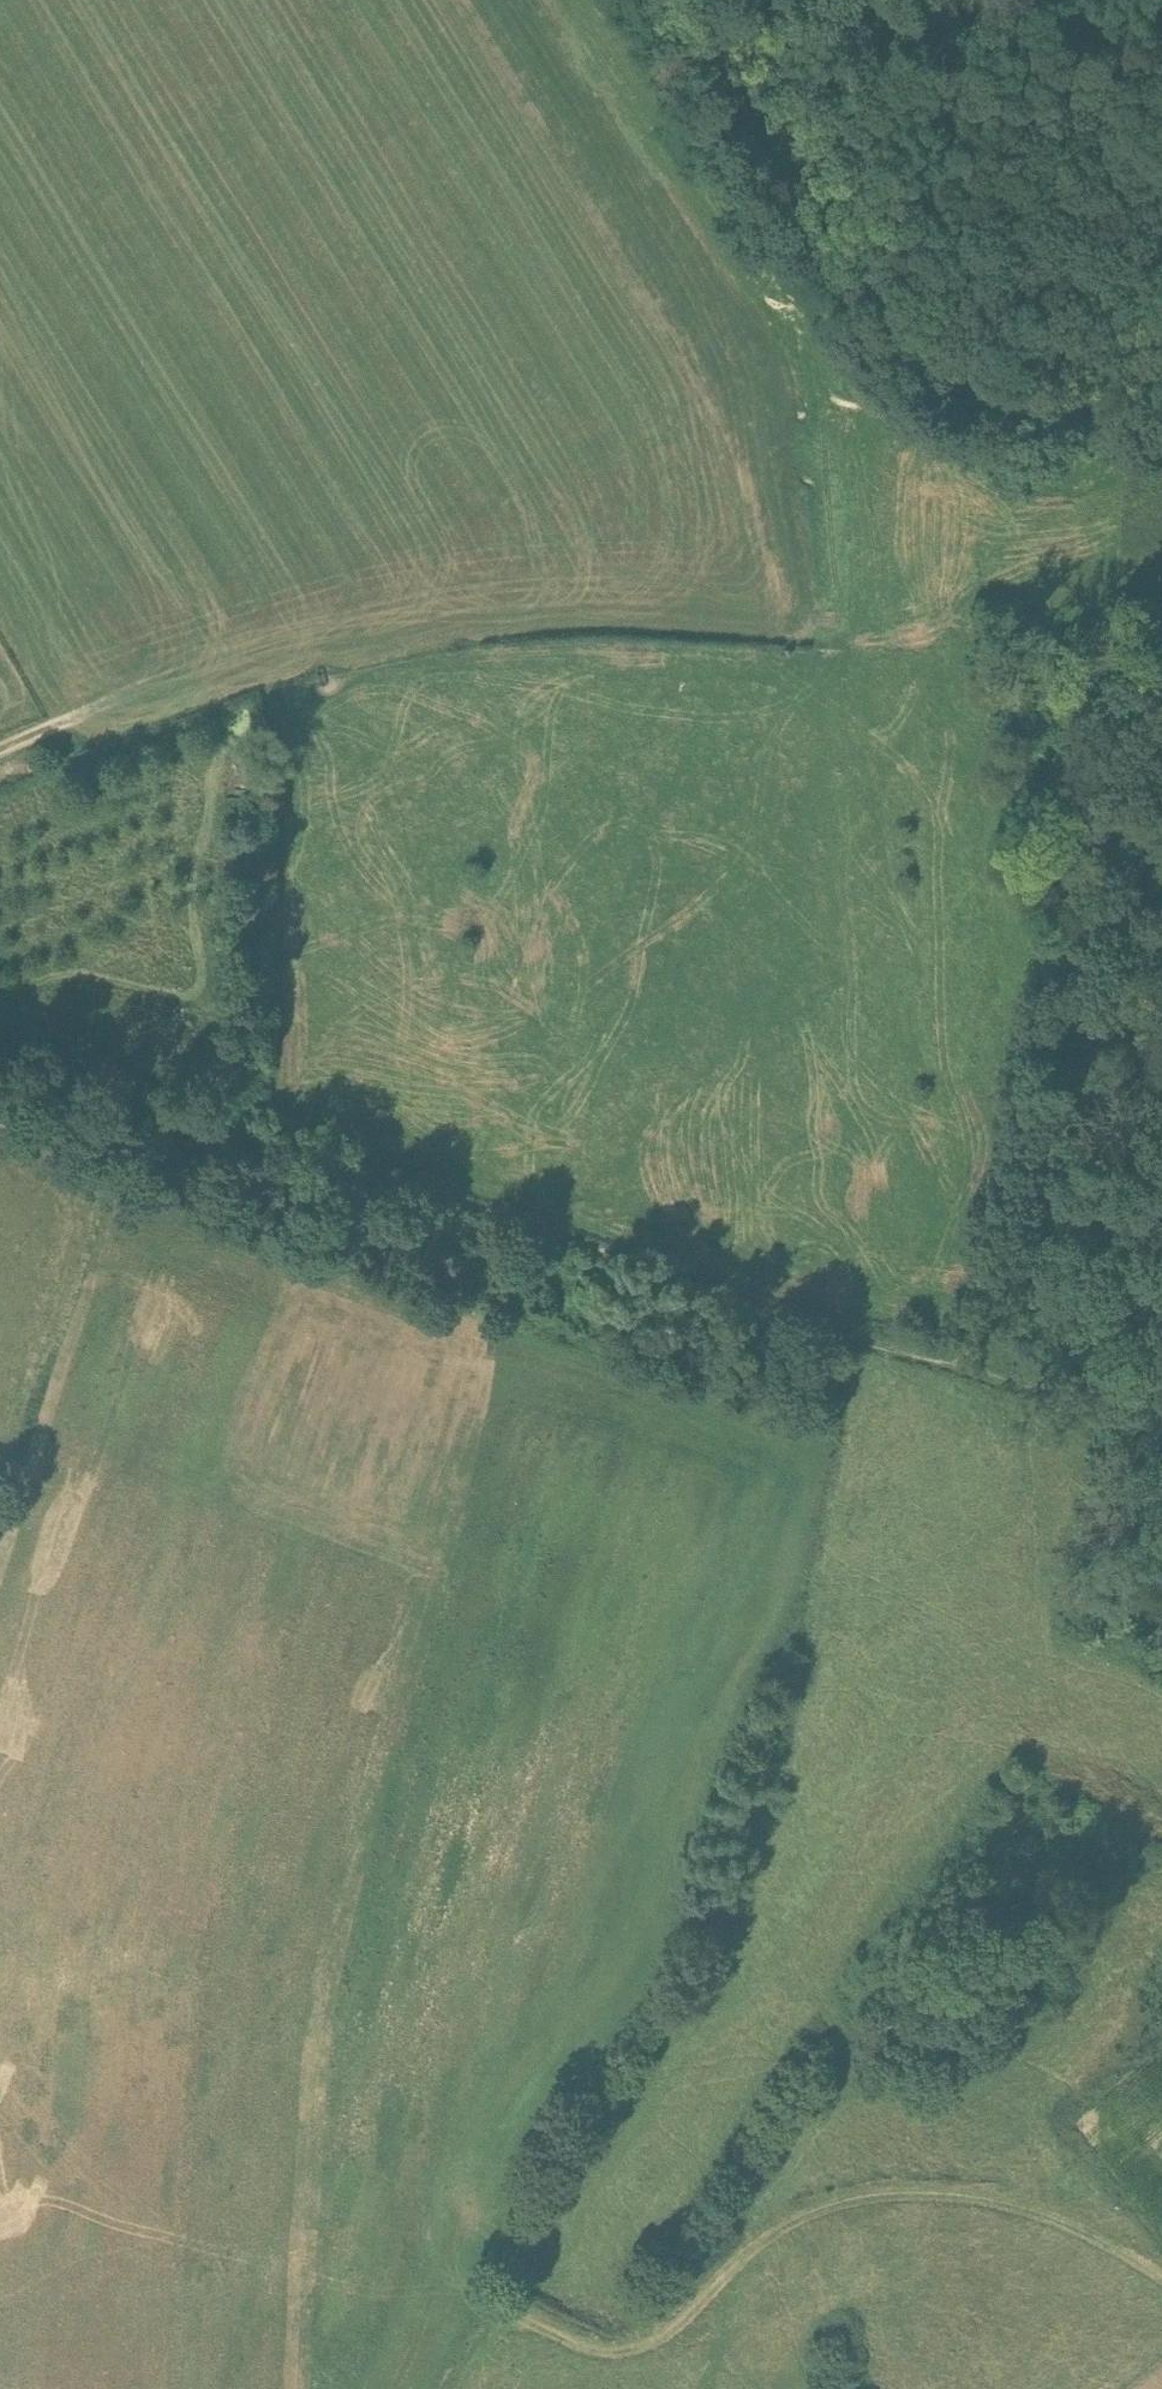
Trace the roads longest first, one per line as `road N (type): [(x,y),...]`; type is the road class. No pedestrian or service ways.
road 1 (track): [(0,1073),(164,1143),(439,1200),(950,1364)]
road 2 (track): [(1161,2276),(1039,2213),(912,2194),(824,2208),(790,2222),(628,2351),(587,2351),(487,2299)]
road 3 (track): [(950,1364),(1161,1435)]

